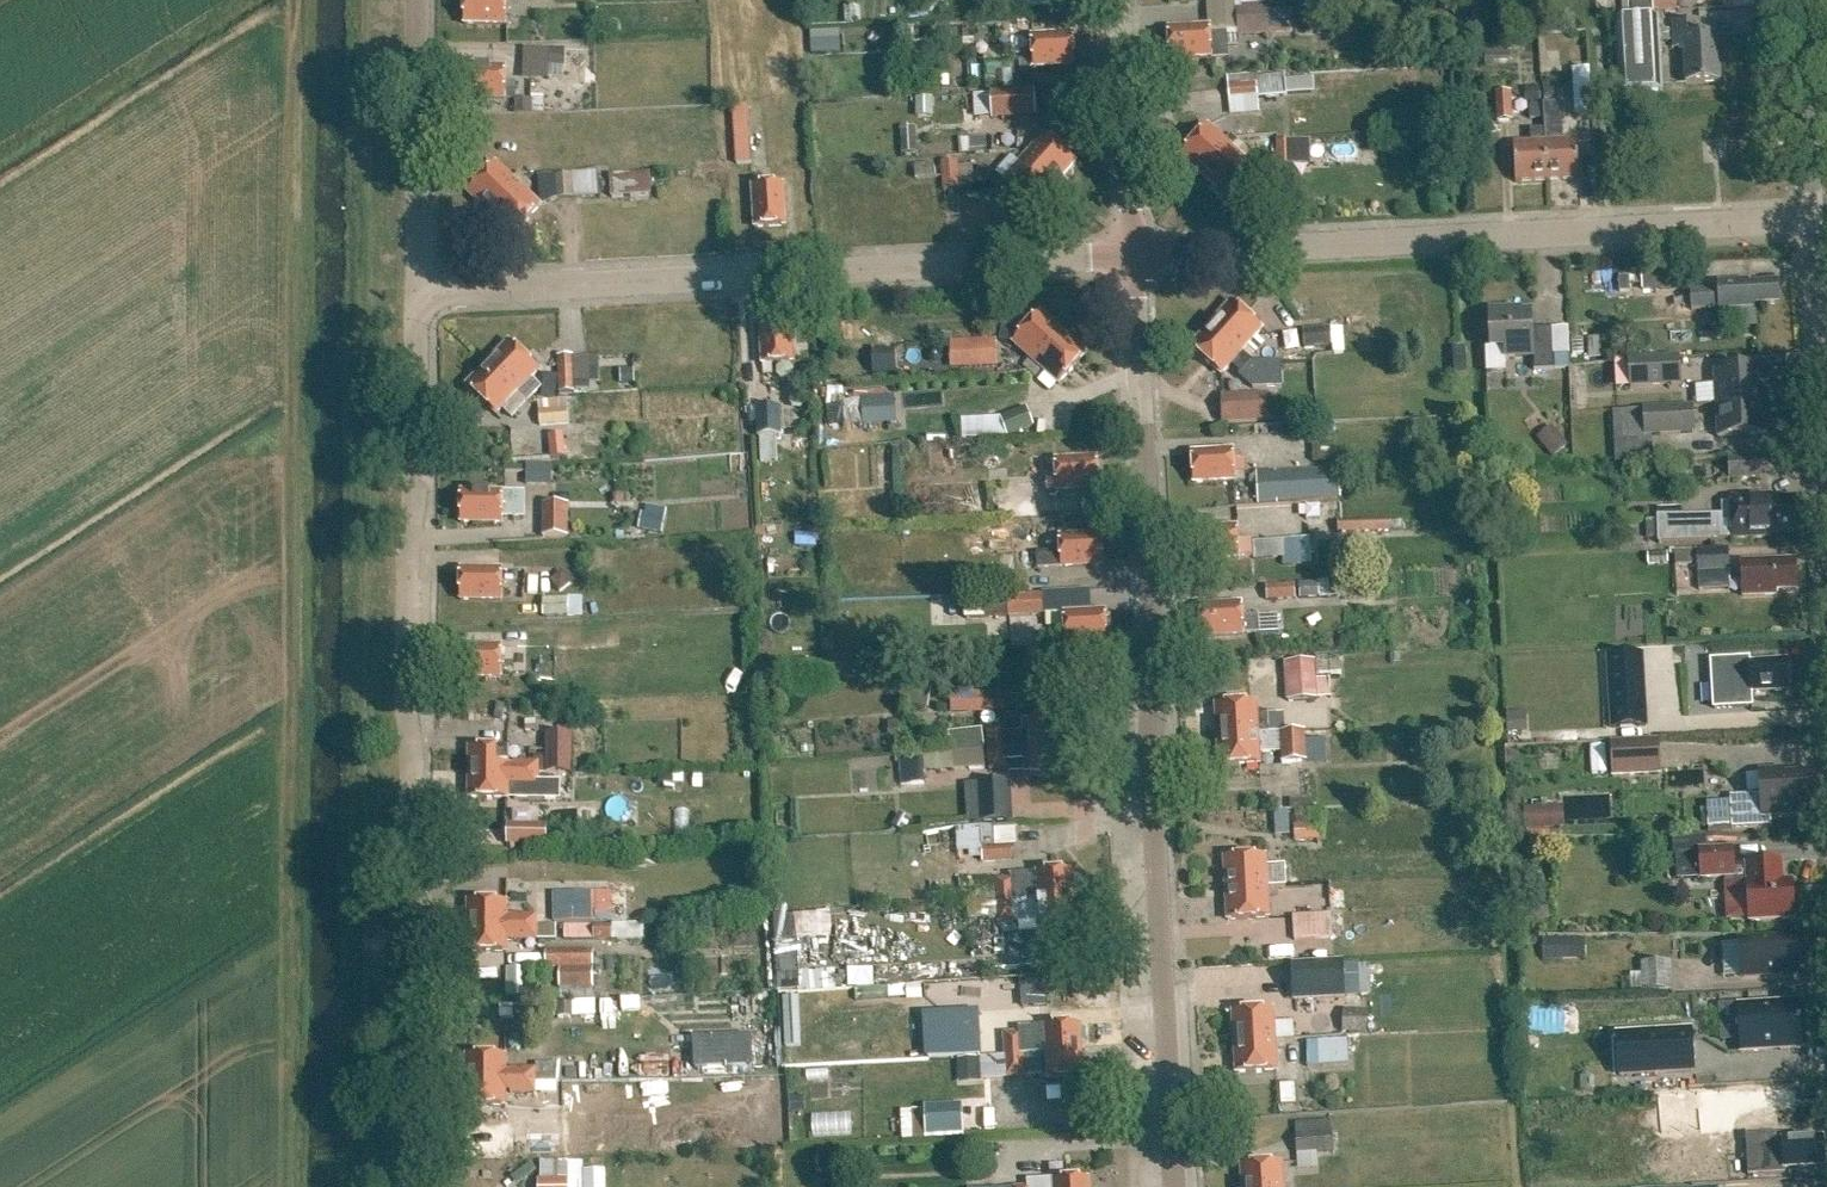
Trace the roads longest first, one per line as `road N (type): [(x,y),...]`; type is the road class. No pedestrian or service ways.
road 1 (track): [(296,0),(286,1186)]
road 2 (residential): [(1175,1186),(1148,750),(1157,662),(1145,388),(1132,252)]
road 3 (residential): [(415,1186),(419,288)]
road 4 (residential): [(419,288),(1132,252)]
road 5 (residential): [(1132,252),(1812,217)]
road 6 (residential): [(419,288),(419,0)]
road 7 (residential): [(1132,252),(1116,0)]
road 8 (unclassified): [(1826,442),(1812,217)]
road 9 (unclassified): [(1812,217),(1799,0)]

